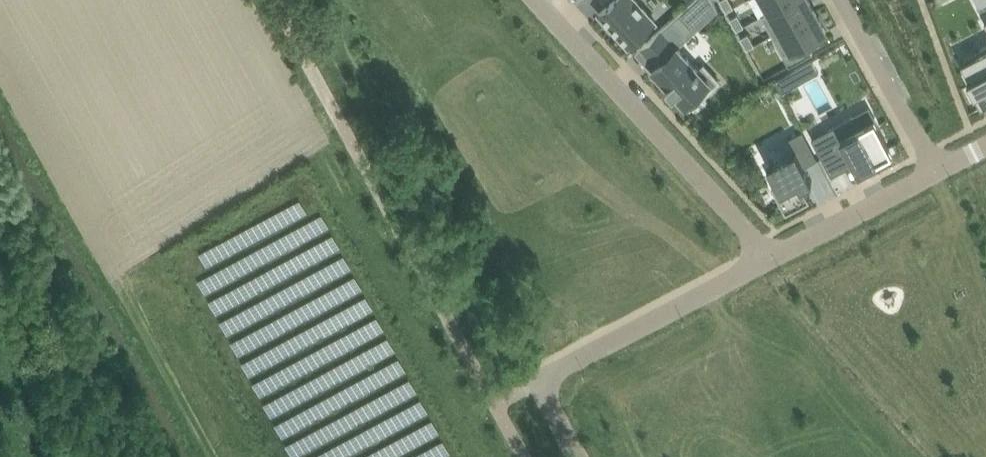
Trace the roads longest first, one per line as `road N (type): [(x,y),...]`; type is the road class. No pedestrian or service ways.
road 1 (residential): [(541,0),(771,258)]
road 2 (track): [(0,198),(36,233),(160,456)]
road 3 (residential): [(771,258),(536,381)]
road 4 (residential): [(935,172),(841,0)]
road 5 (residential): [(935,172),(771,258)]

